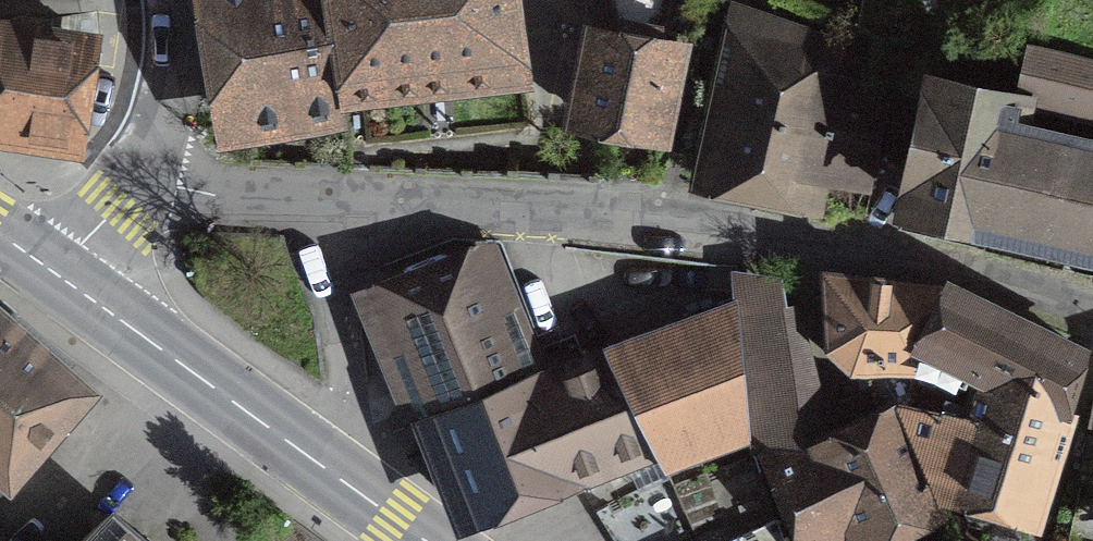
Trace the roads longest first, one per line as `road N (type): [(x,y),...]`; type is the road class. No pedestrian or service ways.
road 1 (residential): [(133,178),(686,213),(1092,298)]
road 2 (secondary): [(57,273),(391,516)]
road 3 (residential): [(172,0),(167,106),(133,178)]
road 4 (residential): [(133,178),(57,273)]

